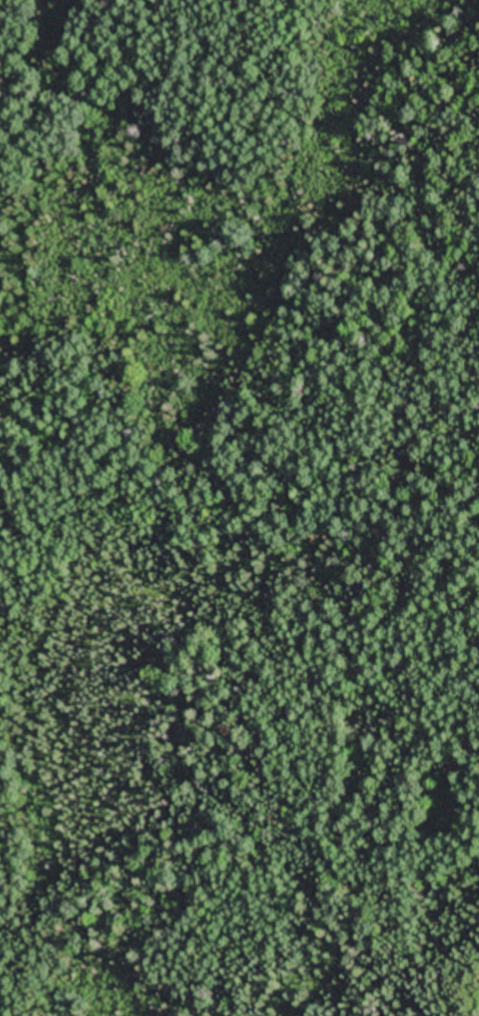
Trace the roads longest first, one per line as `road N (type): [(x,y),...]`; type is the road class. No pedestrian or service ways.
road 1 (residential): [(478,518),(390,531),(201,457),(34,485),(0,568)]

